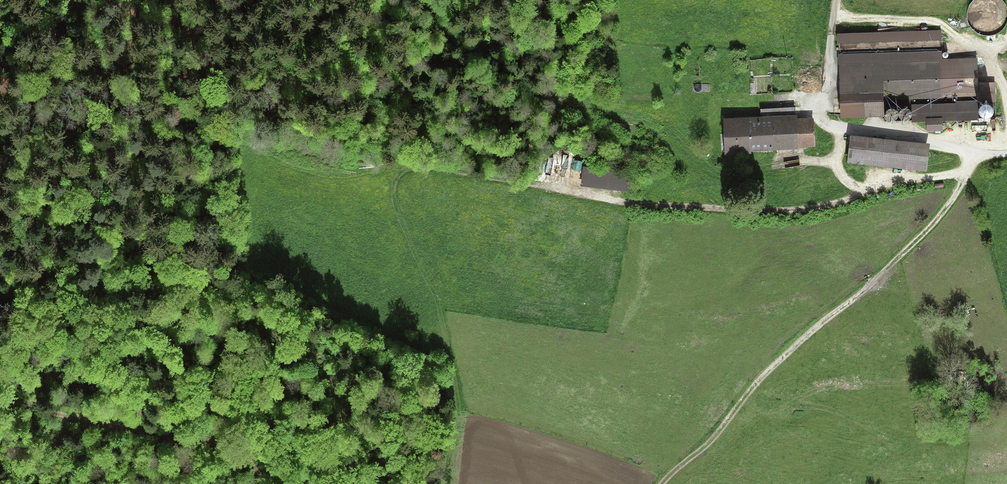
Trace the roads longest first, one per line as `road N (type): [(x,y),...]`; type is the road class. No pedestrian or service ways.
road 1 (track): [(406,168),(395,195),(443,314),(462,414),(458,449),(444,463),(385,473),(306,446),(241,445)]
road 2 (track): [(866,194),(766,213),(626,204),(406,168)]
road 3 (track): [(978,154),(945,212),(773,364),(710,443),(664,483)]
road 4 (track): [(406,168),(267,142),(214,142),(75,186),(0,233)]
road 5 (track): [(0,403),(241,445)]

